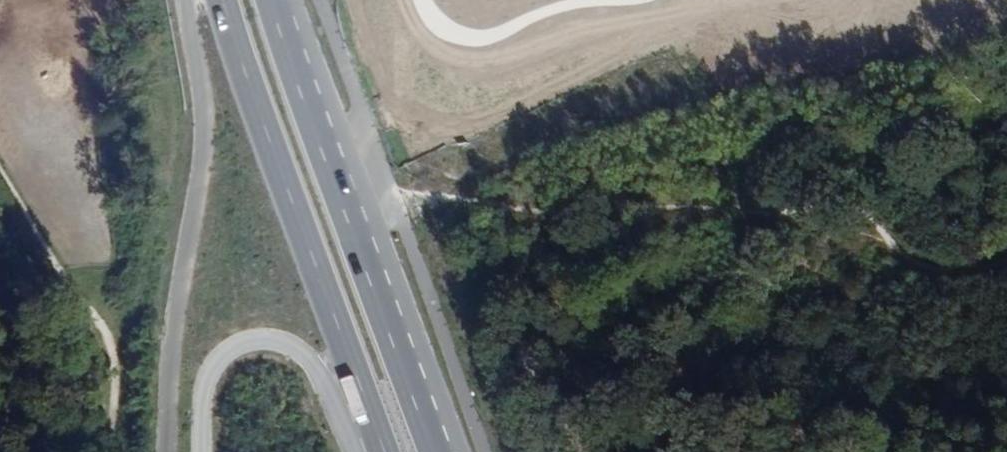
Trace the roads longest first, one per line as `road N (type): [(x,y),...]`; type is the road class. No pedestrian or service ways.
road 1 (primary): [(221,0),(385,451)]
road 2 (primary): [(432,451),(269,0)]

